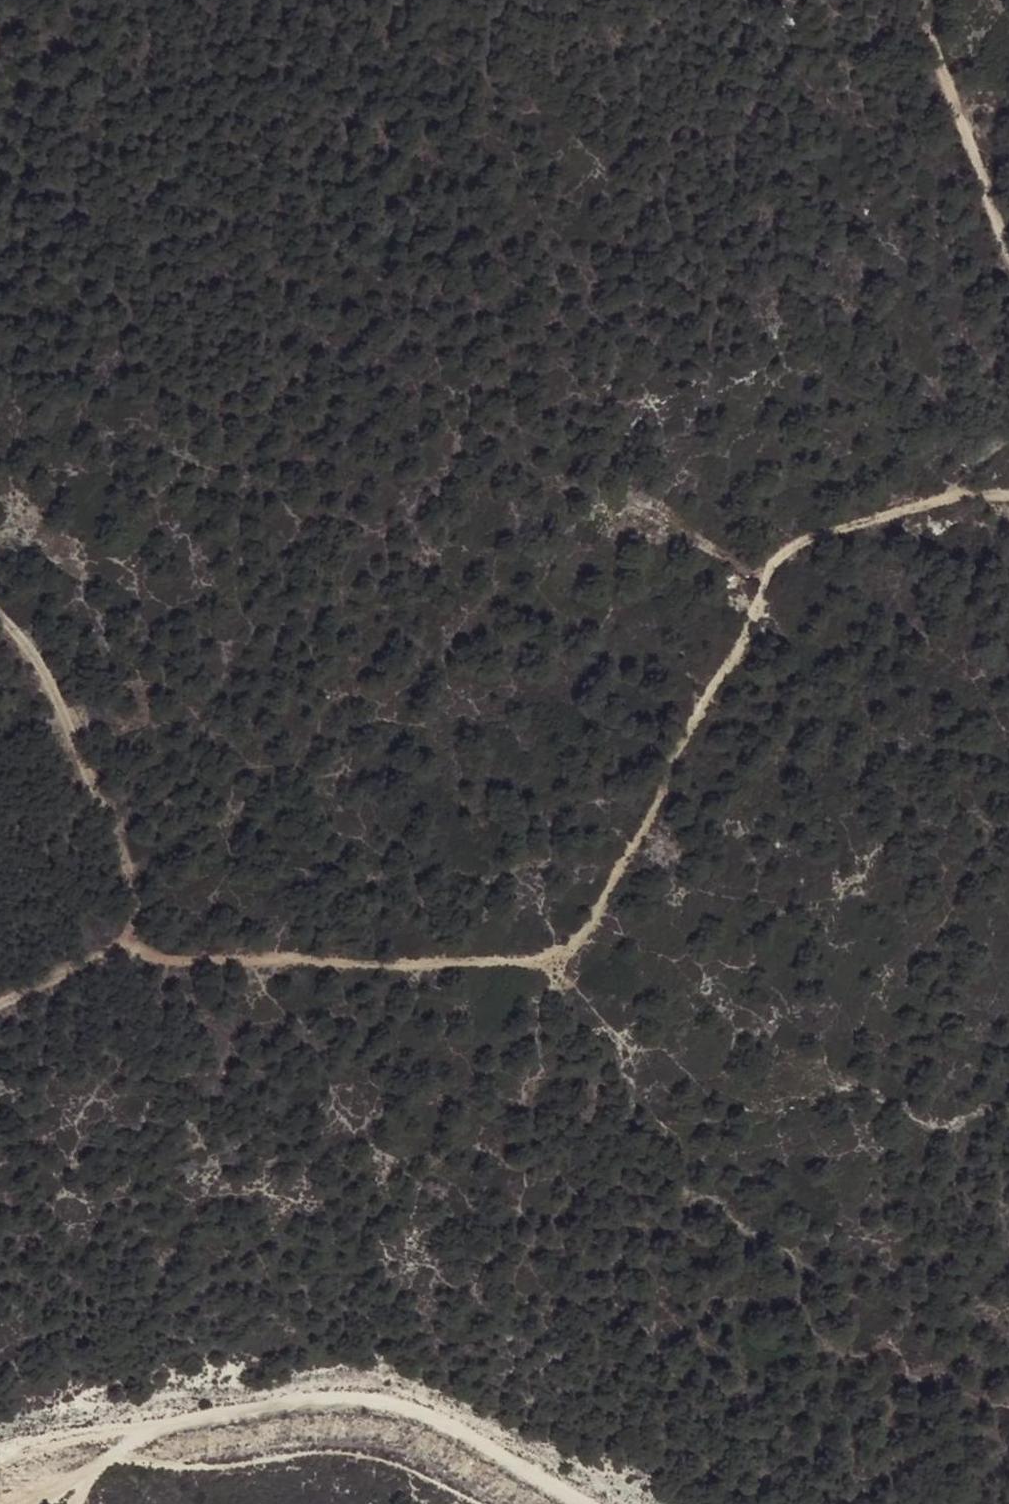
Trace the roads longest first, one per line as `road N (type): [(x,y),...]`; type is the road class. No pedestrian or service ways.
road 1 (track): [(1008,493),(967,492),(771,552),(593,920),(537,969),(262,963),(141,951),(69,955),(0,998)]
road 2 (track): [(0,1459),(373,1397),(587,1503)]

